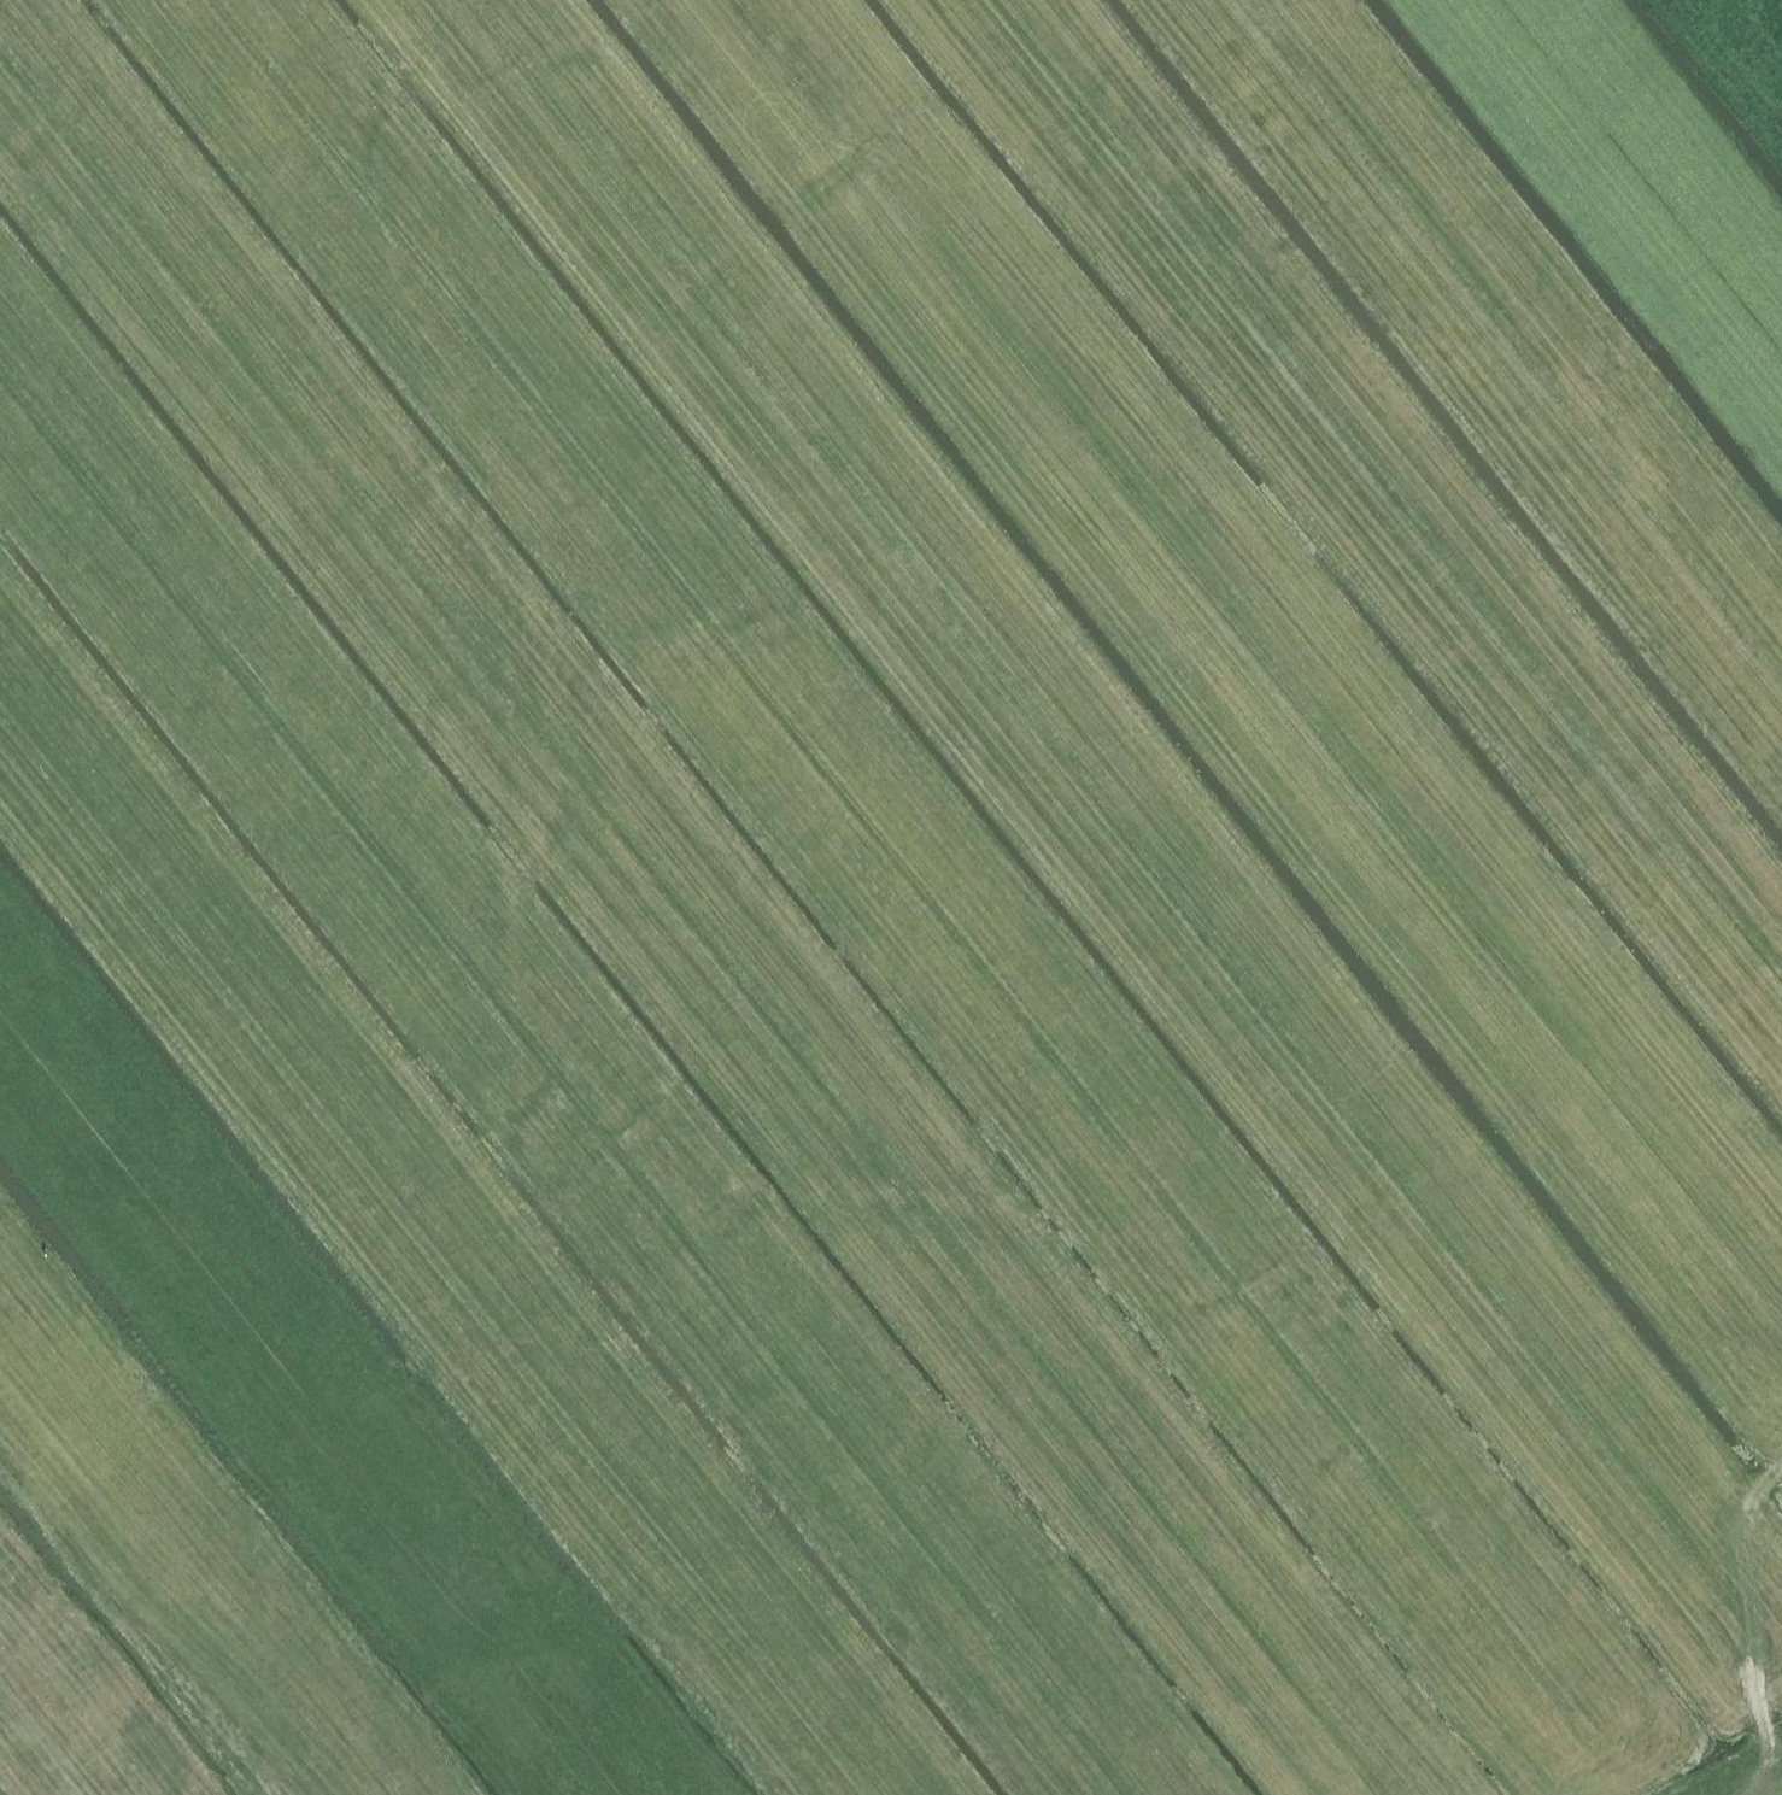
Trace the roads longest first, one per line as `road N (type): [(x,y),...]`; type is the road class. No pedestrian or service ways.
road 1 (track): [(1733,1794),(1773,1769),(1757,1682)]

